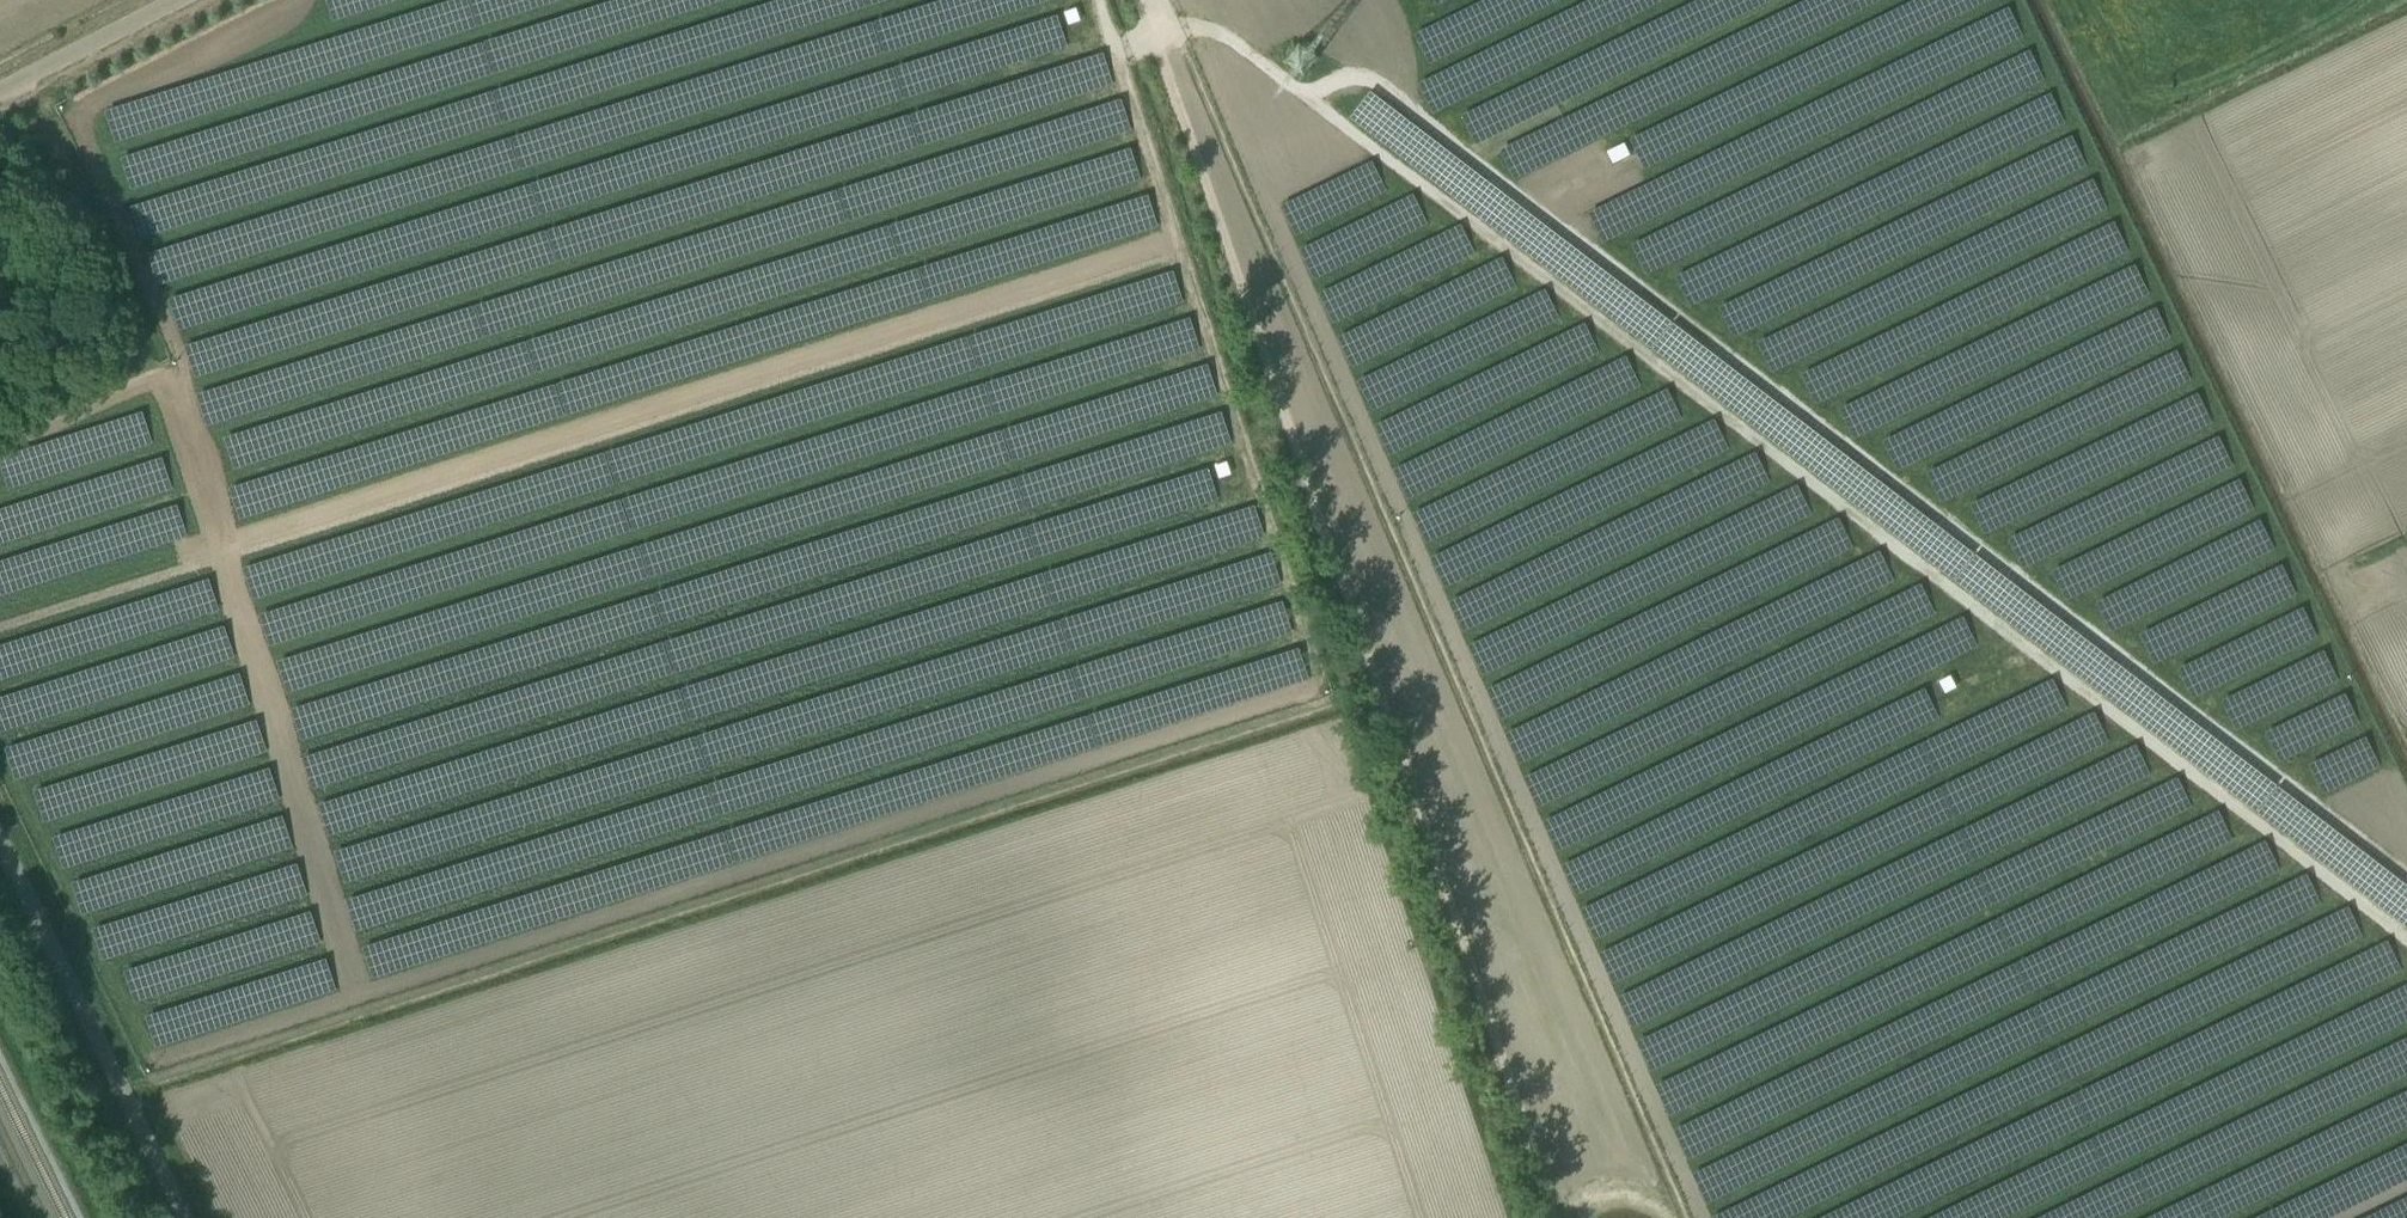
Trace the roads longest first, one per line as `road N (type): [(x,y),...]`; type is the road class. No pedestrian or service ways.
road 1 (unclassified): [(185,1217),(0,835)]
road 2 (unclassified): [(0,90),(171,0)]

